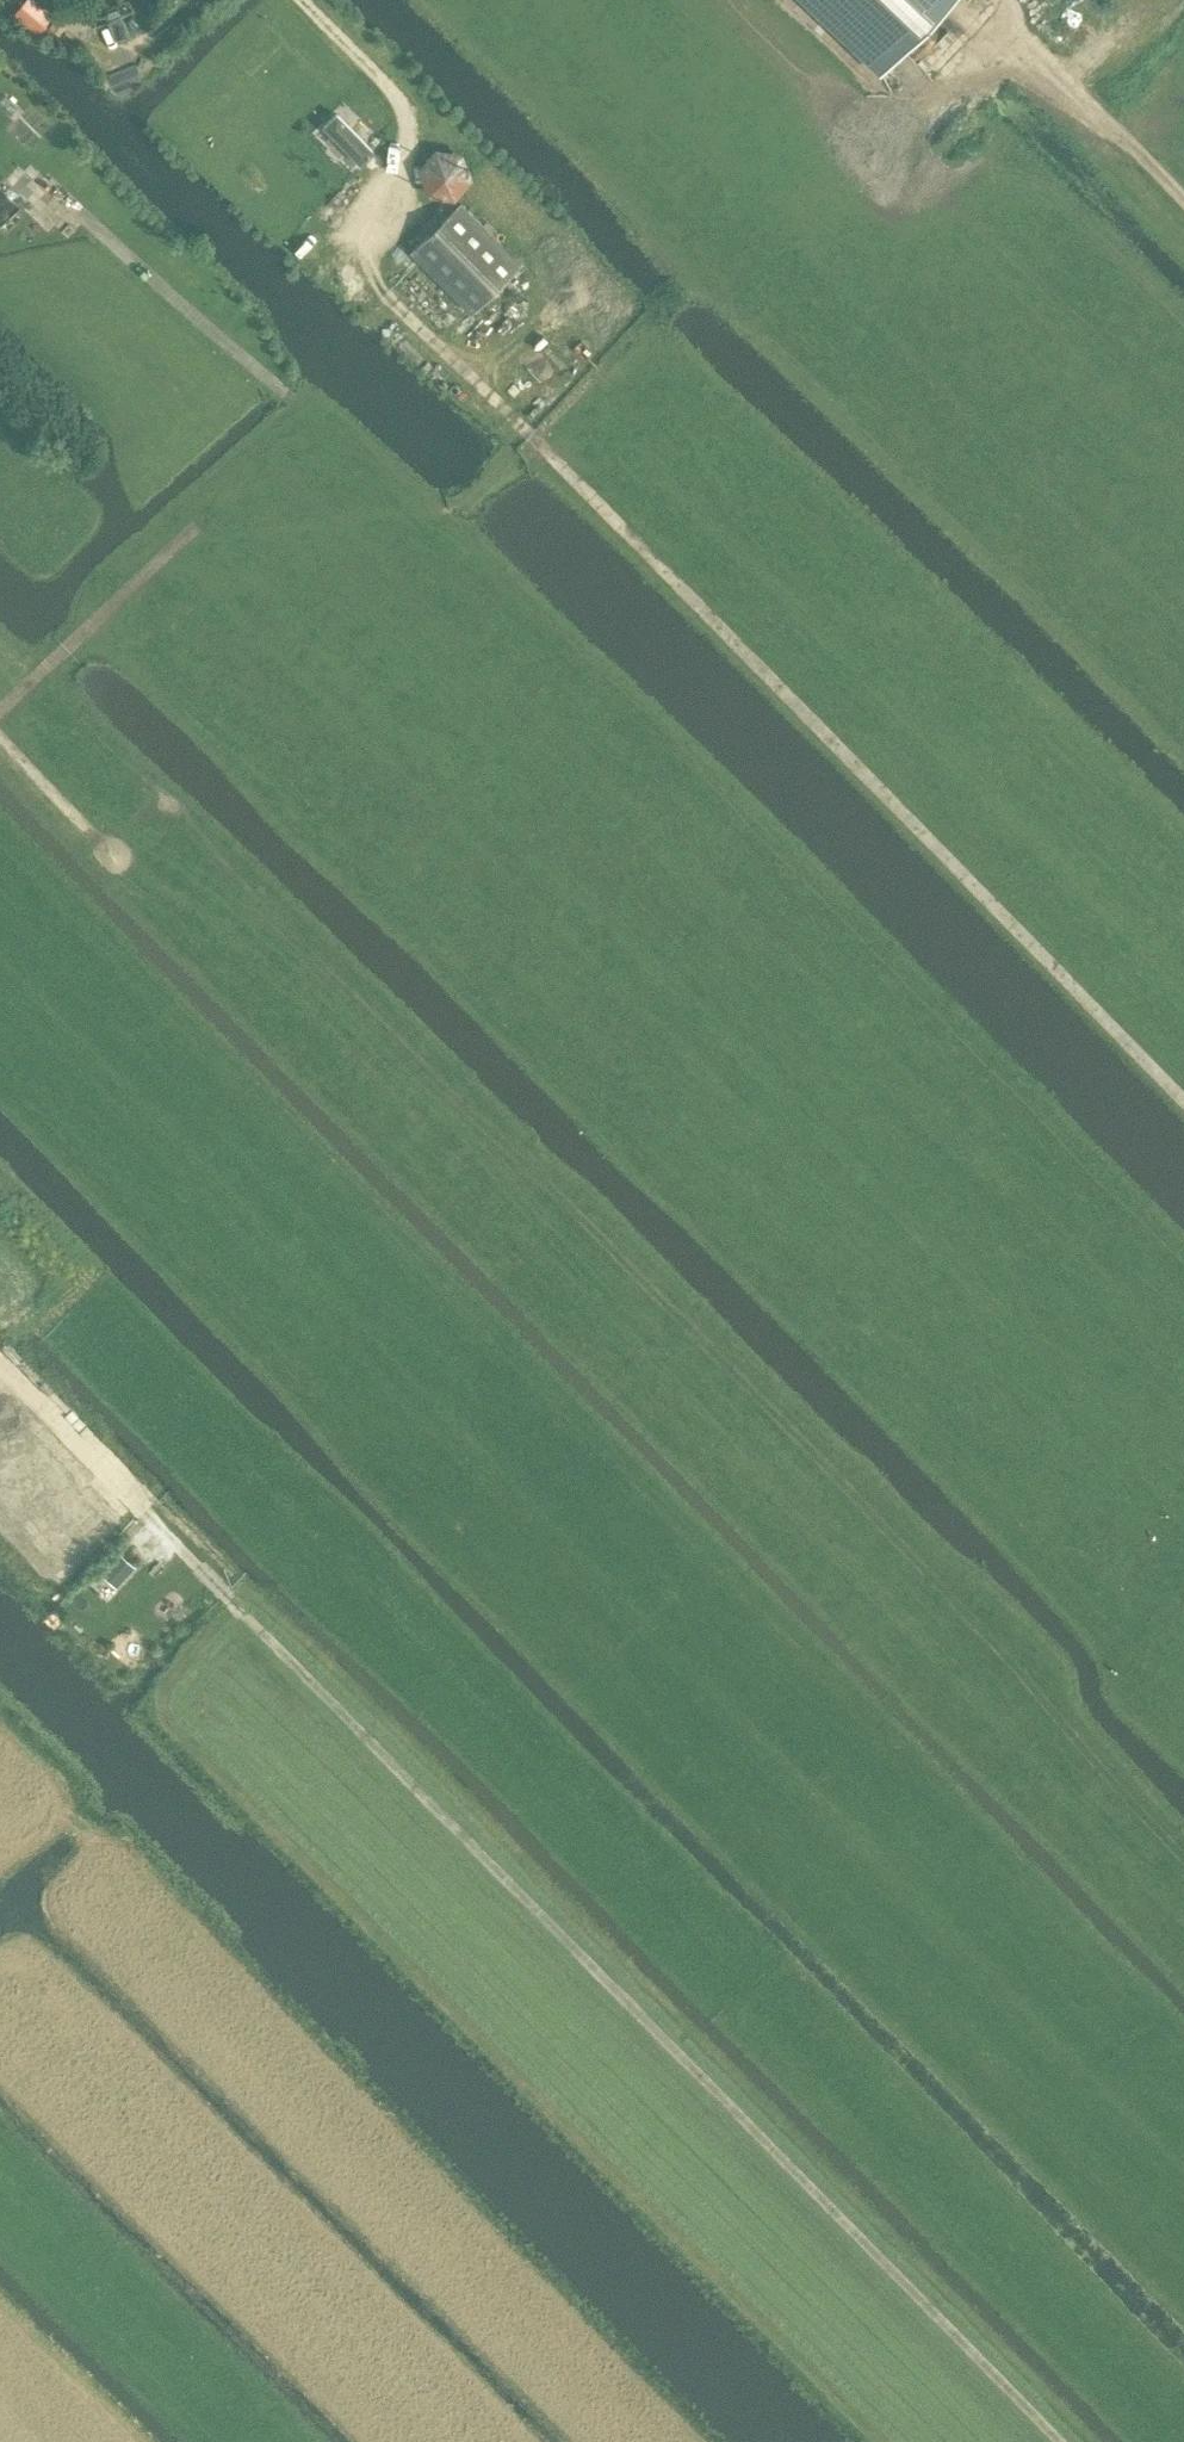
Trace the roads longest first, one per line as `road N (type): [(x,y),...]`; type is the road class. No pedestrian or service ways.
road 1 (track): [(1061,2441),(0,1364)]
road 2 (track): [(1183,1111),(539,448),(473,390)]
road 3 (track): [(1183,210),(1023,41),(1007,0)]

